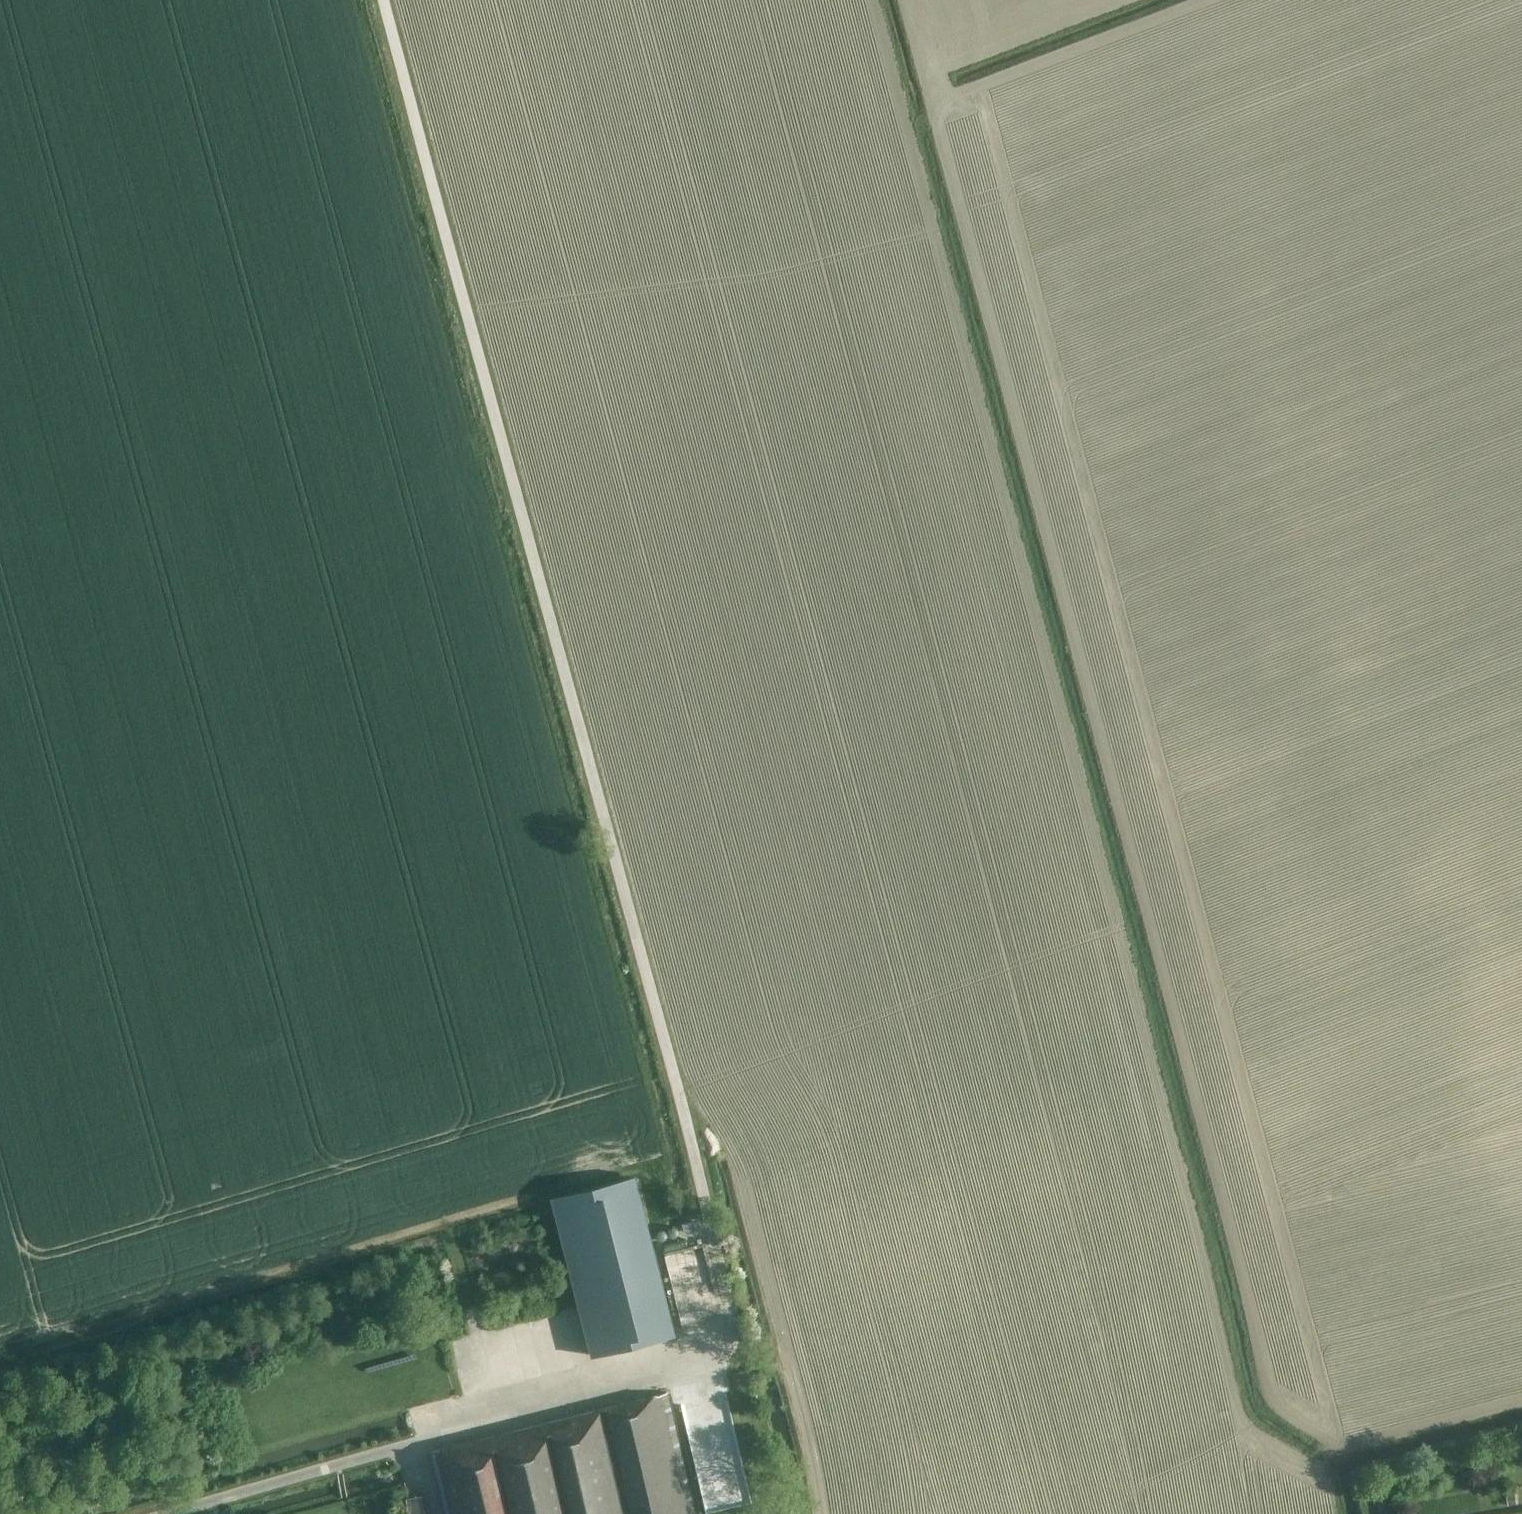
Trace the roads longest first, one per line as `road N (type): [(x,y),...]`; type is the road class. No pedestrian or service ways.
road 1 (residential): [(170,1513),(423,1443)]

